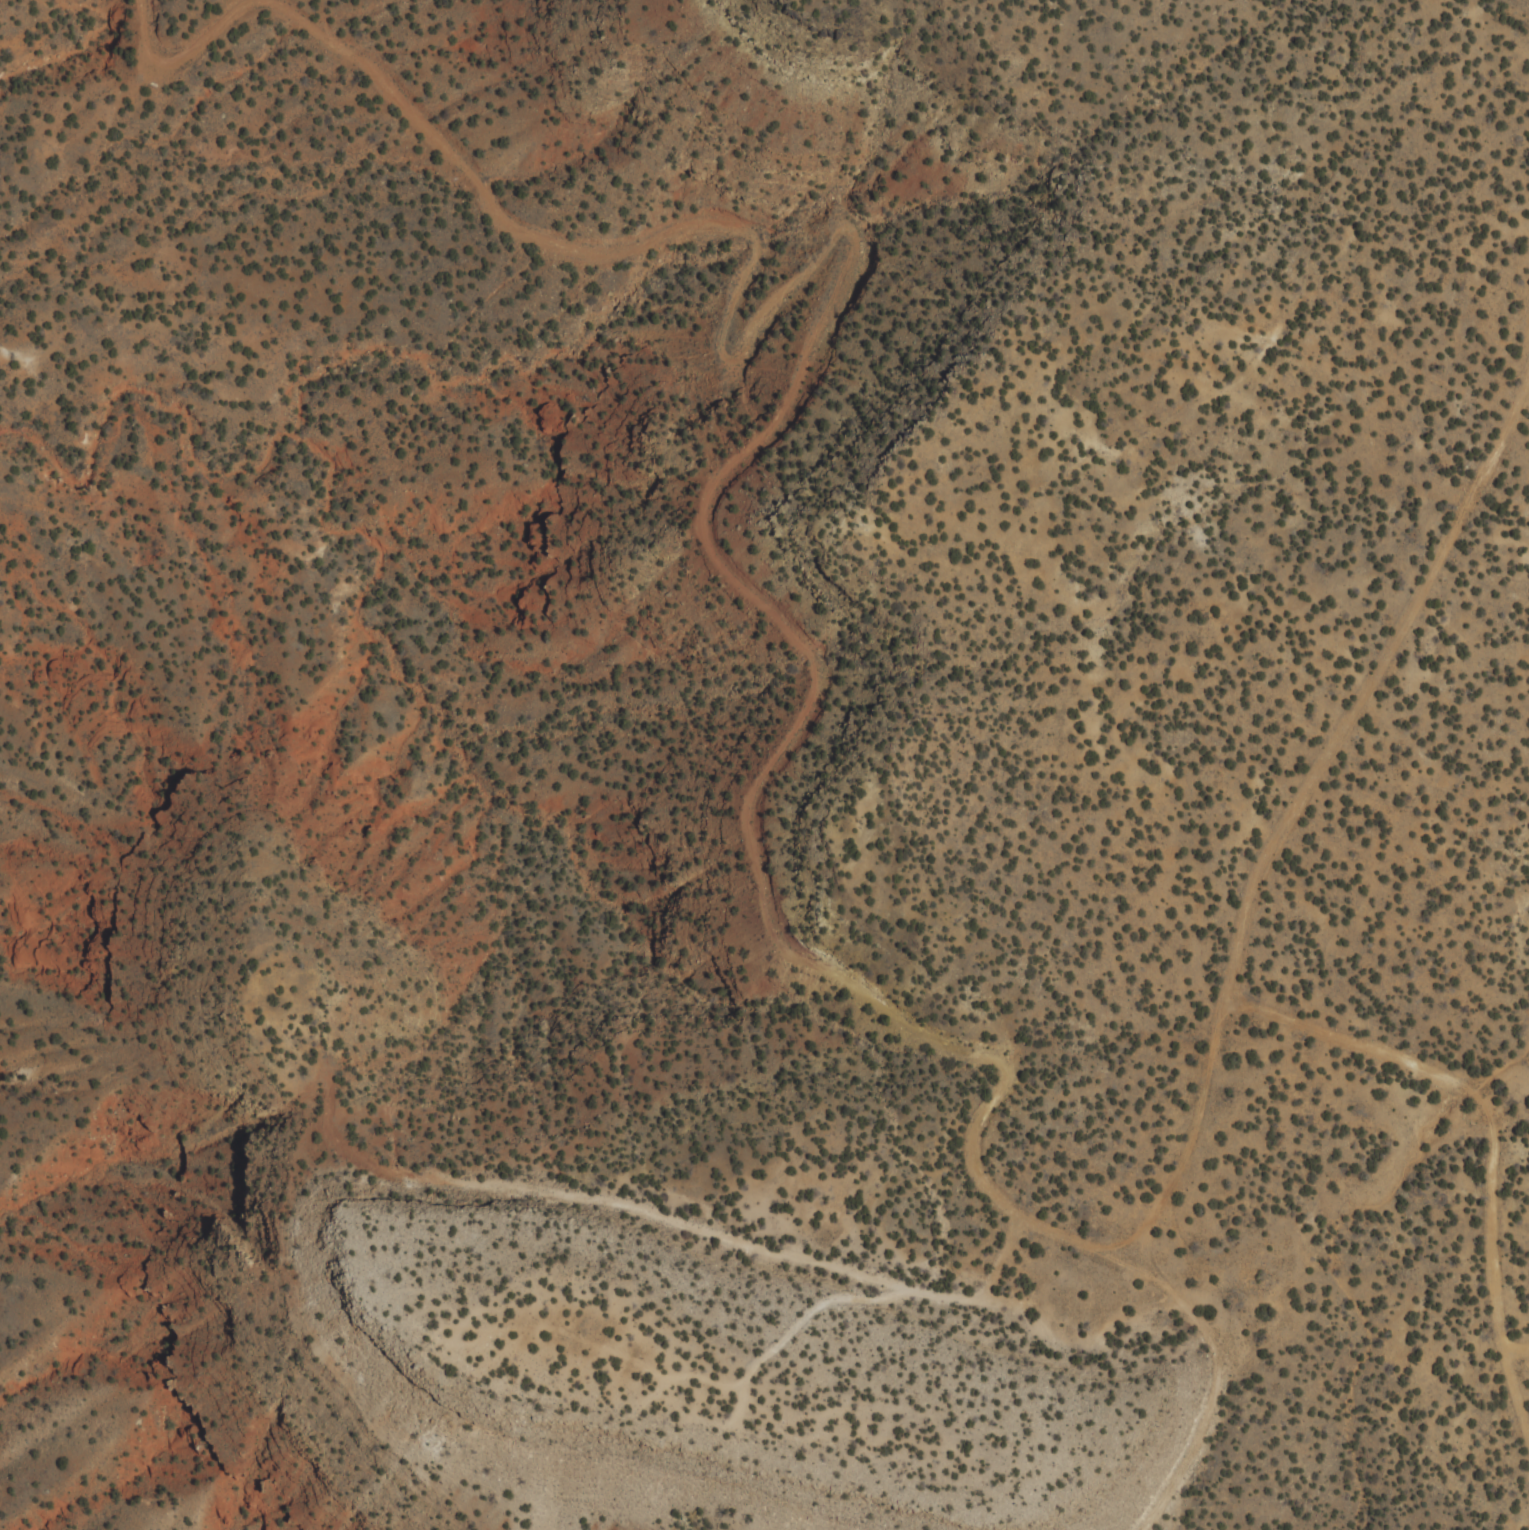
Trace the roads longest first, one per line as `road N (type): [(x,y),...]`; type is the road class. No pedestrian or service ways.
road 1 (track): [(161,0),(196,34),(306,71),(453,187),(656,276),(651,349),(667,365),(735,344),(793,255),(840,255),(861,271),(850,344),(751,544),(787,649),(787,733),(761,807),(766,885),(798,943),(986,1069),(1023,1137),(1028,1201),(1065,1242),(1138,1227),(1232,1064),(1279,901),(1462,559),(1528,390)]
road 2 (track): [(1528,1358),(1504,1353),(1457,1316),(1446,1148),(1378,1090),(1232,1064)]

